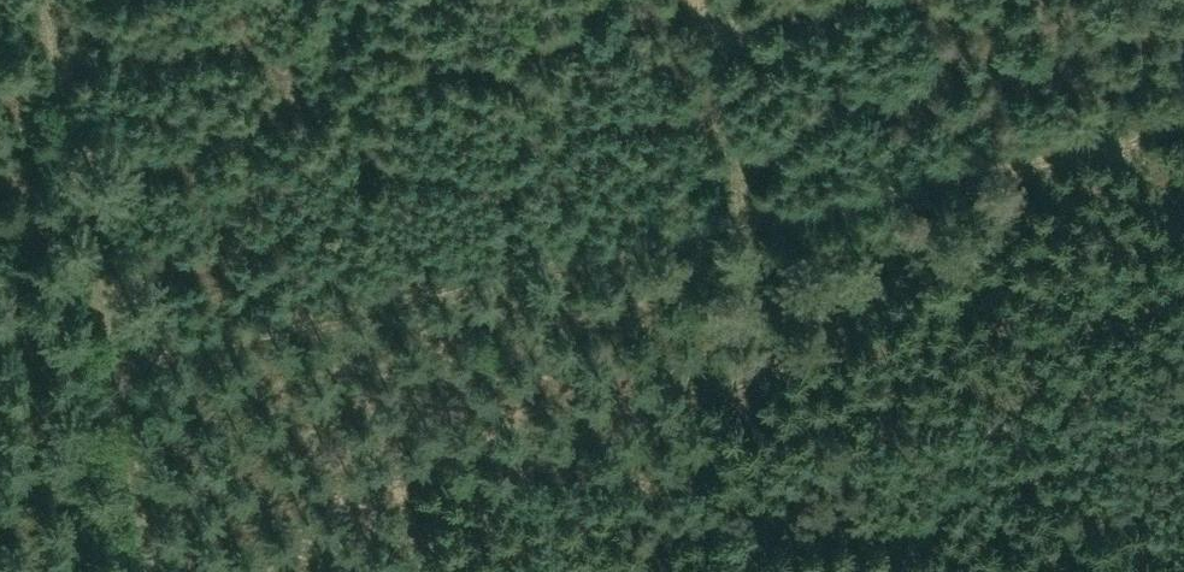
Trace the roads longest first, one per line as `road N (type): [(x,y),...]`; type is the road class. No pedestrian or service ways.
road 1 (track): [(1183,144),(116,362)]
road 2 (track): [(116,362),(47,0)]
road 3 (track): [(685,0),(736,234)]
road 4 (track): [(116,362),(150,571)]

